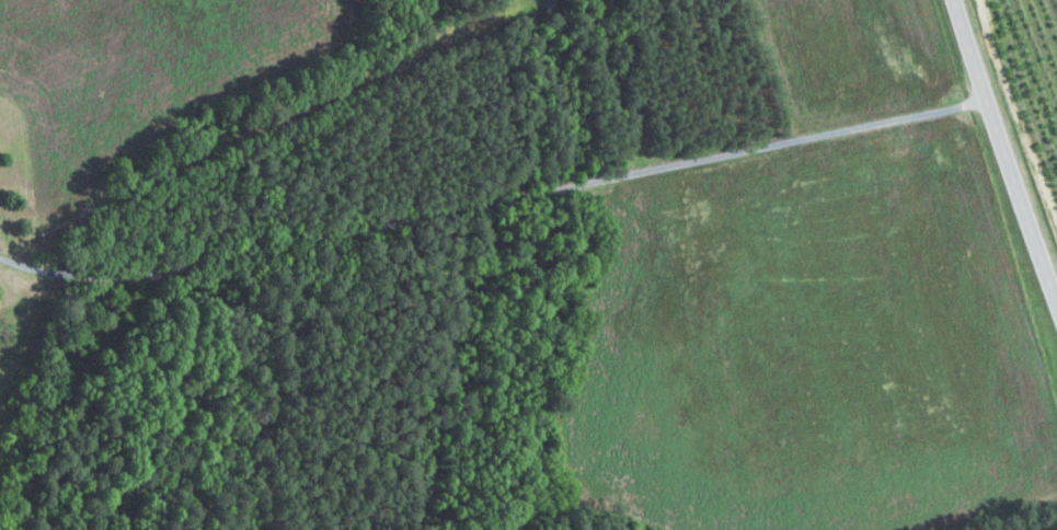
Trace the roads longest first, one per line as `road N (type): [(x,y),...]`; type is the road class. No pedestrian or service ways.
road 1 (residential): [(0,255),(122,290),(987,102)]
road 2 (primary): [(1056,299),(955,0)]
road 3 (residential): [(529,196),(378,13)]

